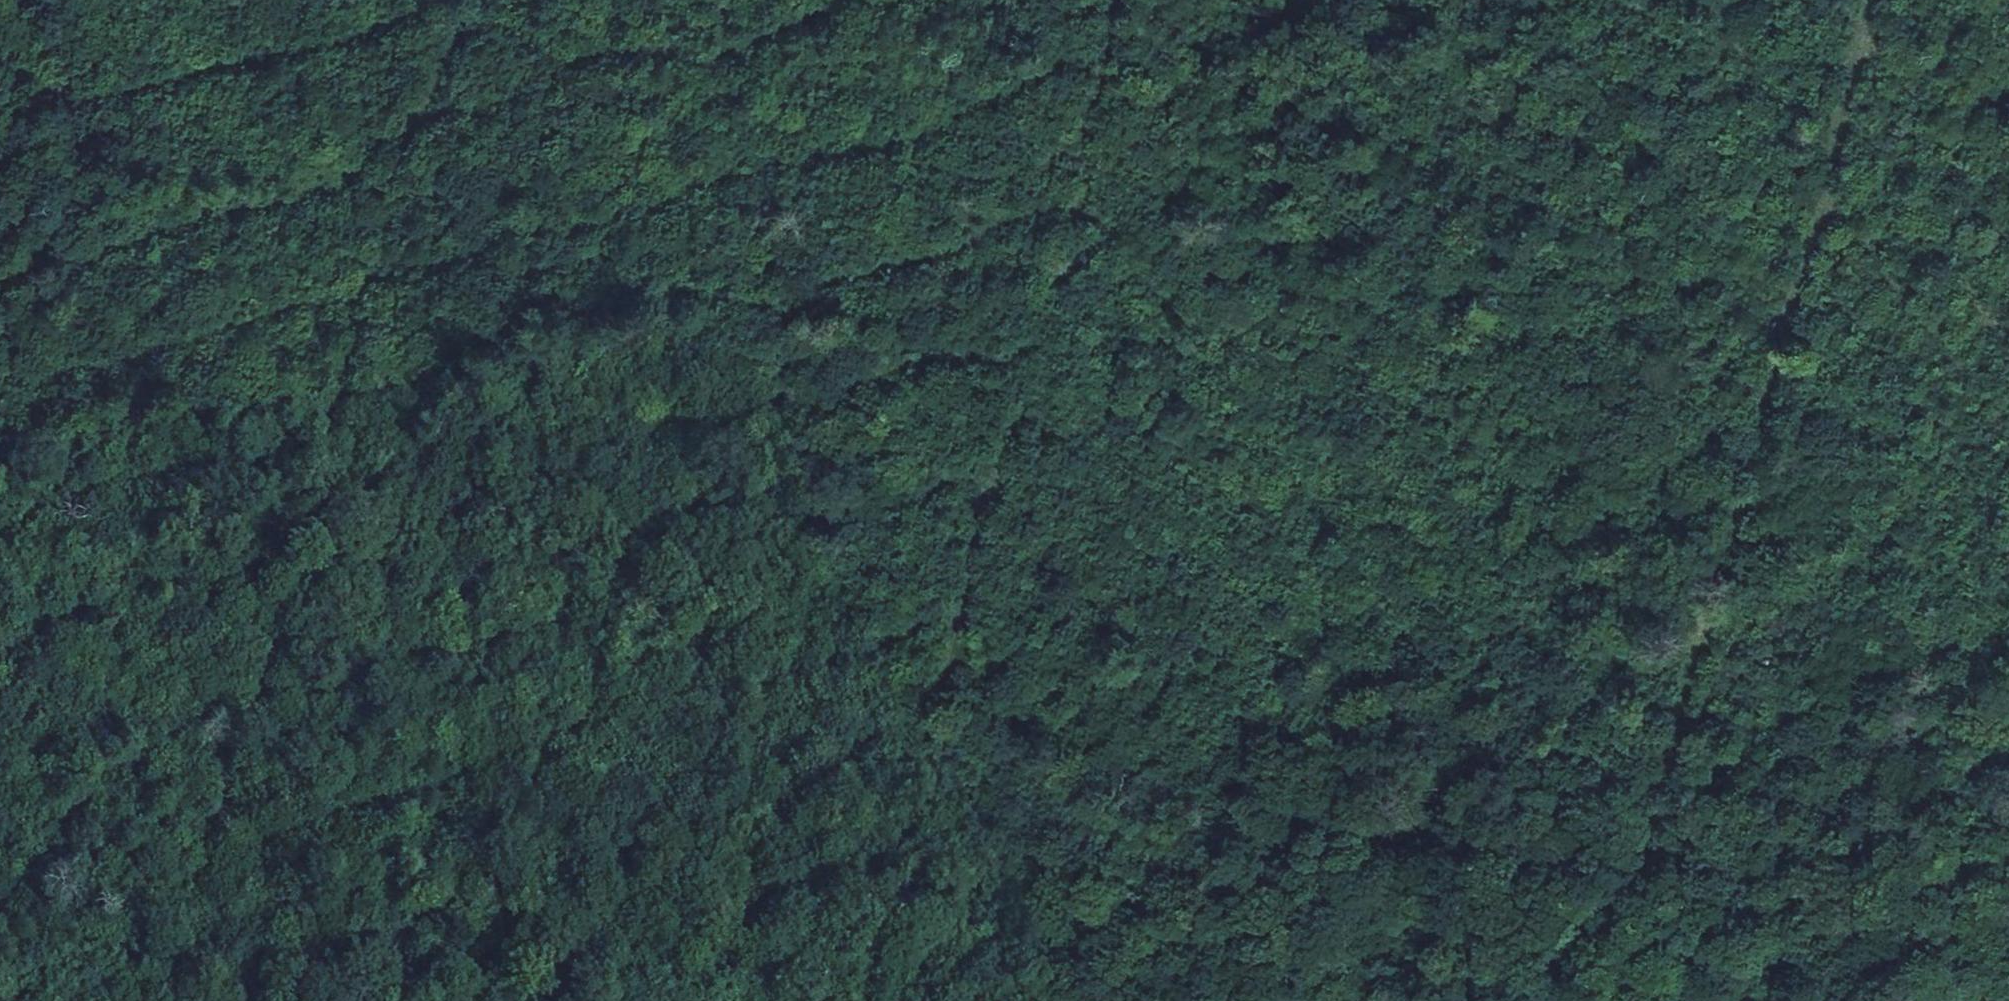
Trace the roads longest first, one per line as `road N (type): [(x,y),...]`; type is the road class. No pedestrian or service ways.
road 1 (track): [(312,1000),(0,921)]

